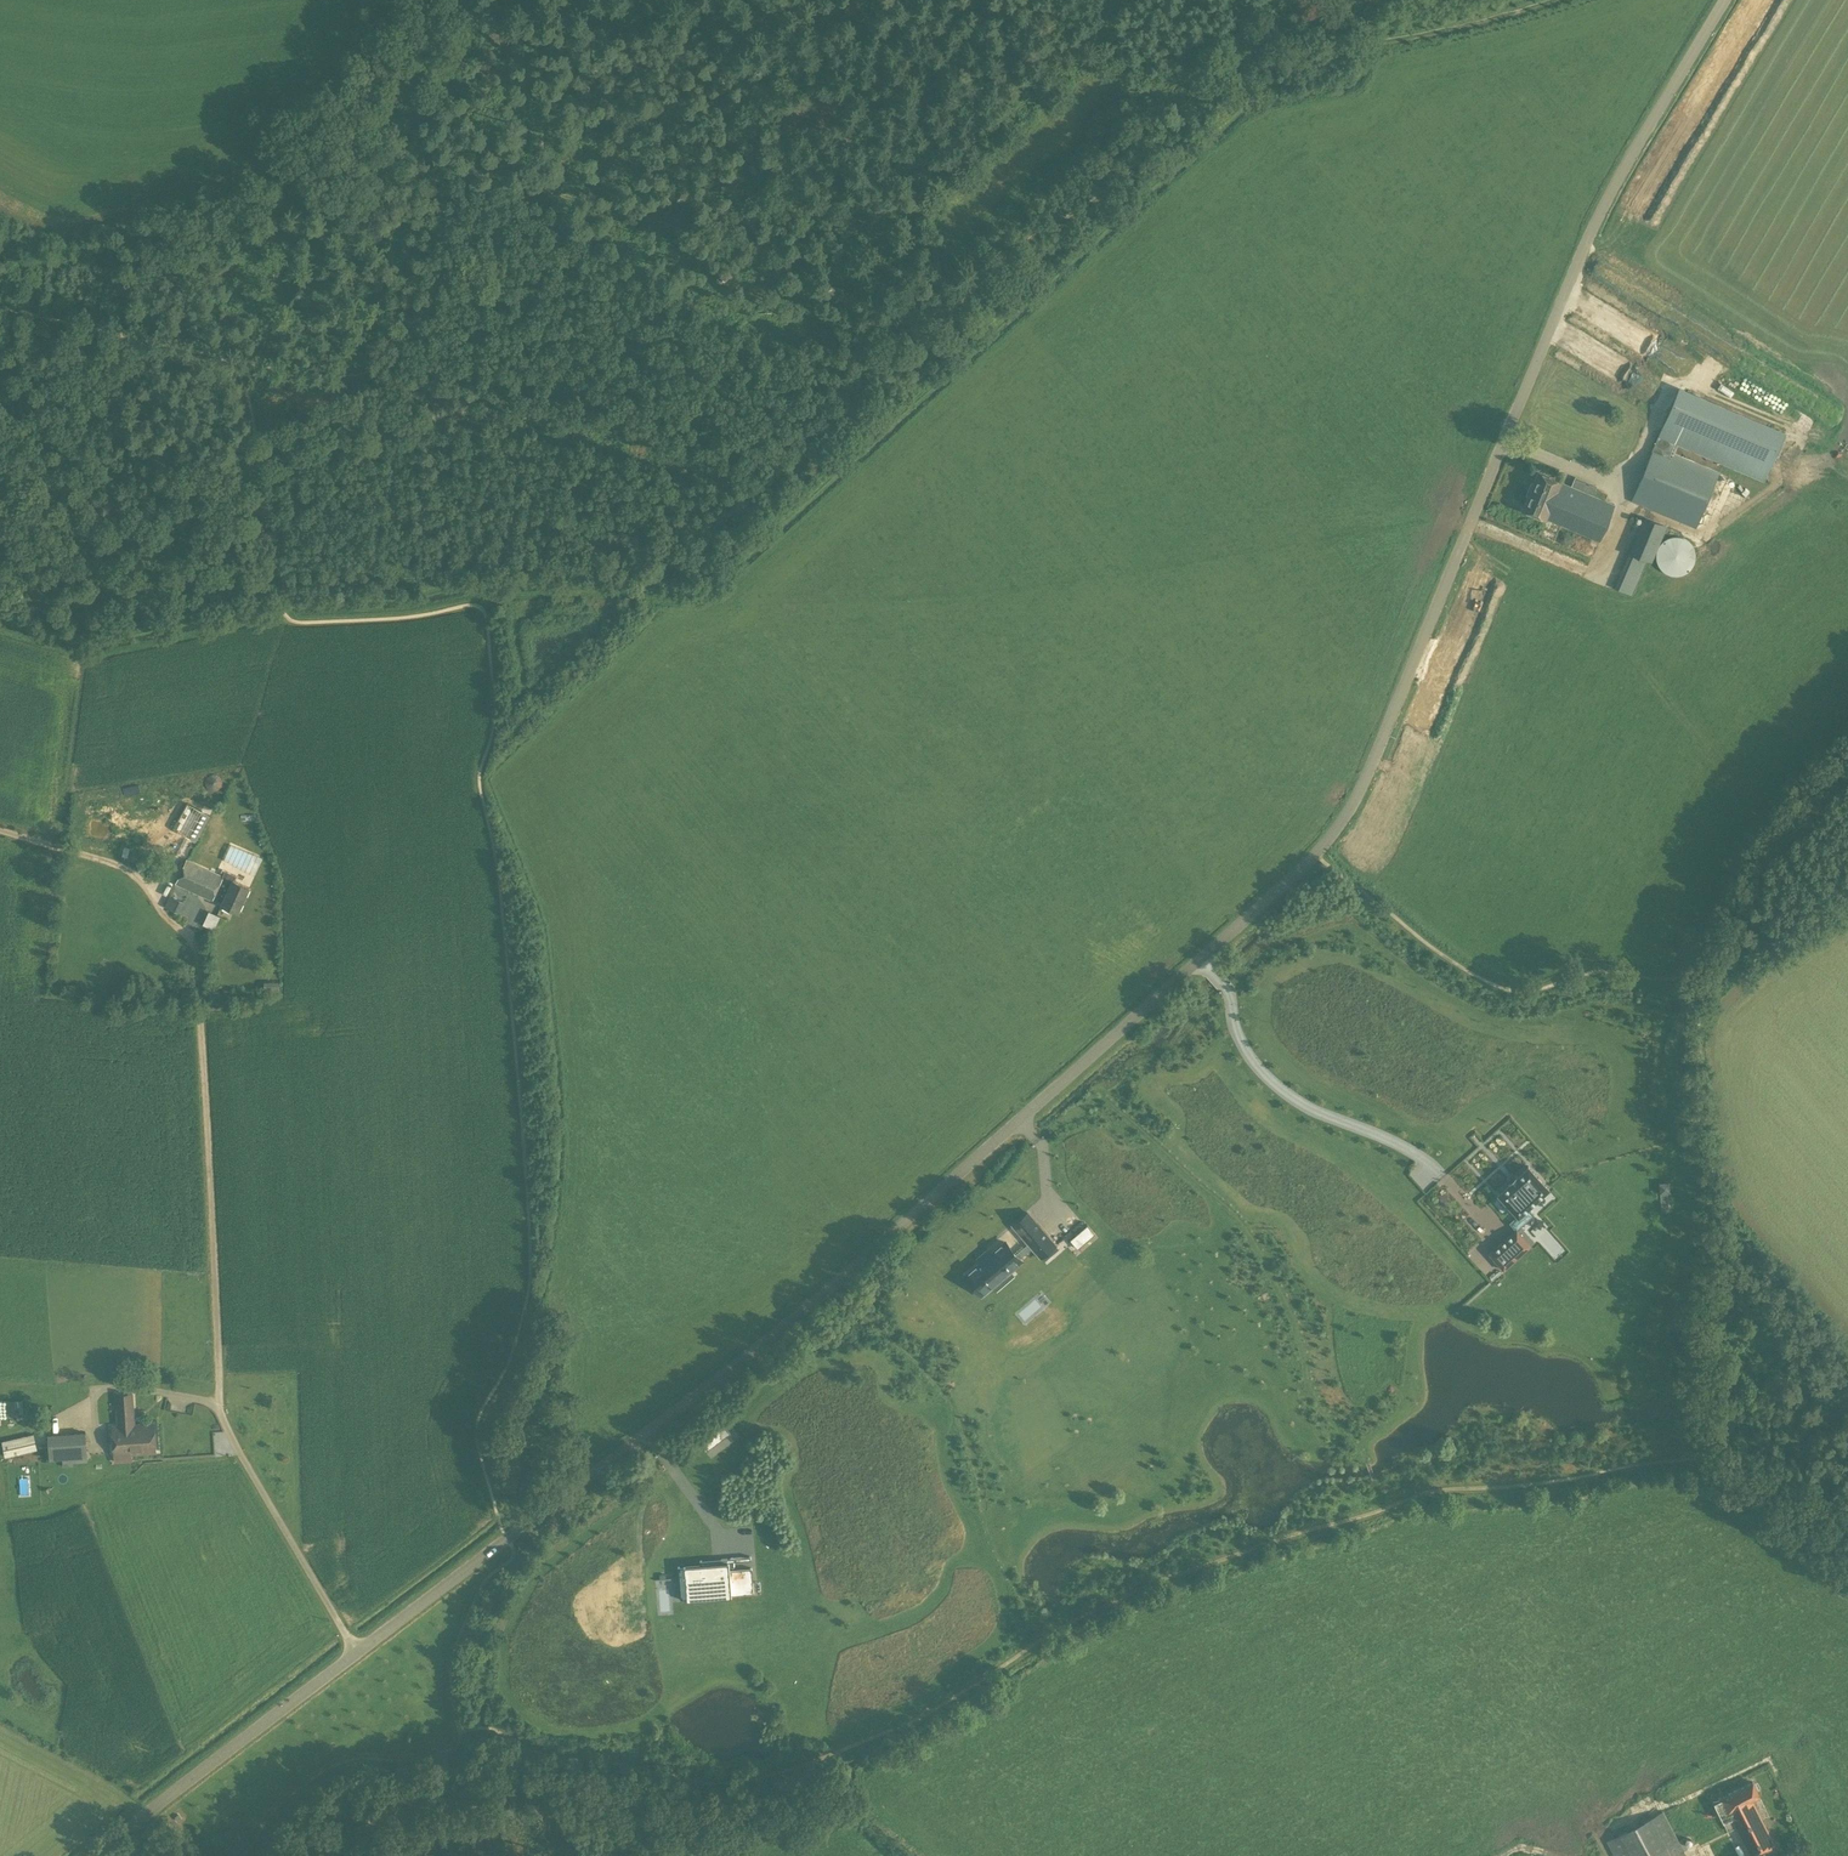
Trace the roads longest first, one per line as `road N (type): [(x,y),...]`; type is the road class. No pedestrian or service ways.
road 1 (unclassified): [(356,1652),(507,1541),(920,1209),(1335,832),(1369,772),(1591,232),(1724,0)]
road 2 (unclassified): [(62,849),(134,874),(196,948),(220,1409),(356,1652)]
road 3 (track): [(1795,428),(1675,374),(1626,483),(1623,521),(1584,609),(1593,628),(1636,657),(1763,809)]
road 4 (track): [(1468,1218),(1435,1170),(1397,1143),(1270,1082),(1237,1037),(1217,943)]
road 5 (unclassified): [(96,1855),(356,1652)]
road 6 (track): [(1626,483),(1505,440)]

